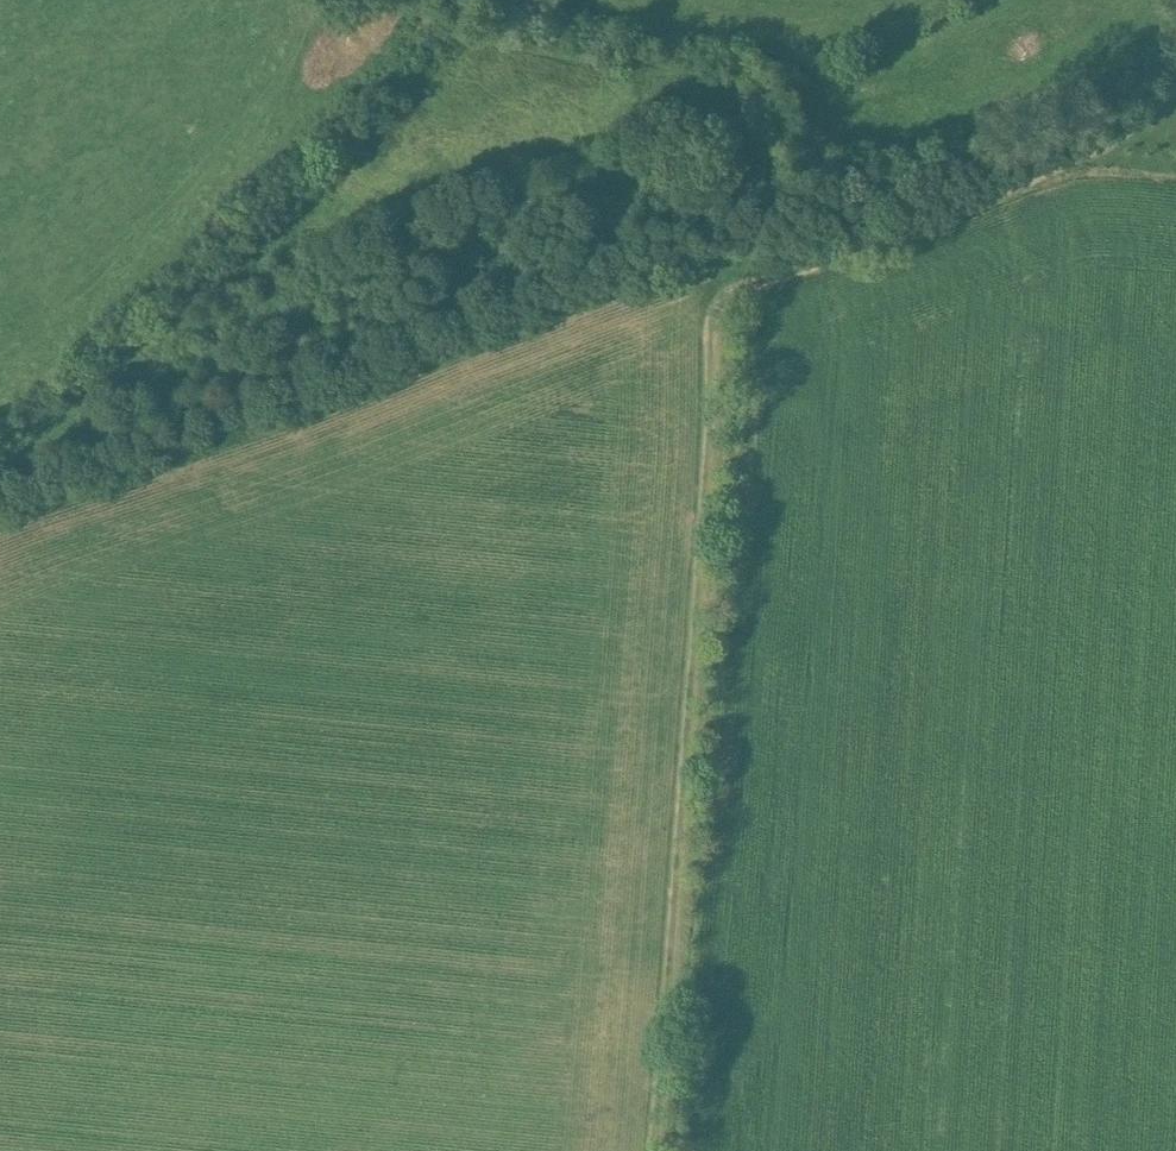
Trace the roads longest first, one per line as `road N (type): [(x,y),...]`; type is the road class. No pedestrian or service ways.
road 1 (track): [(654,1150),(715,436),(711,318),(753,287),(1068,153),(1149,106),(1175,69)]

